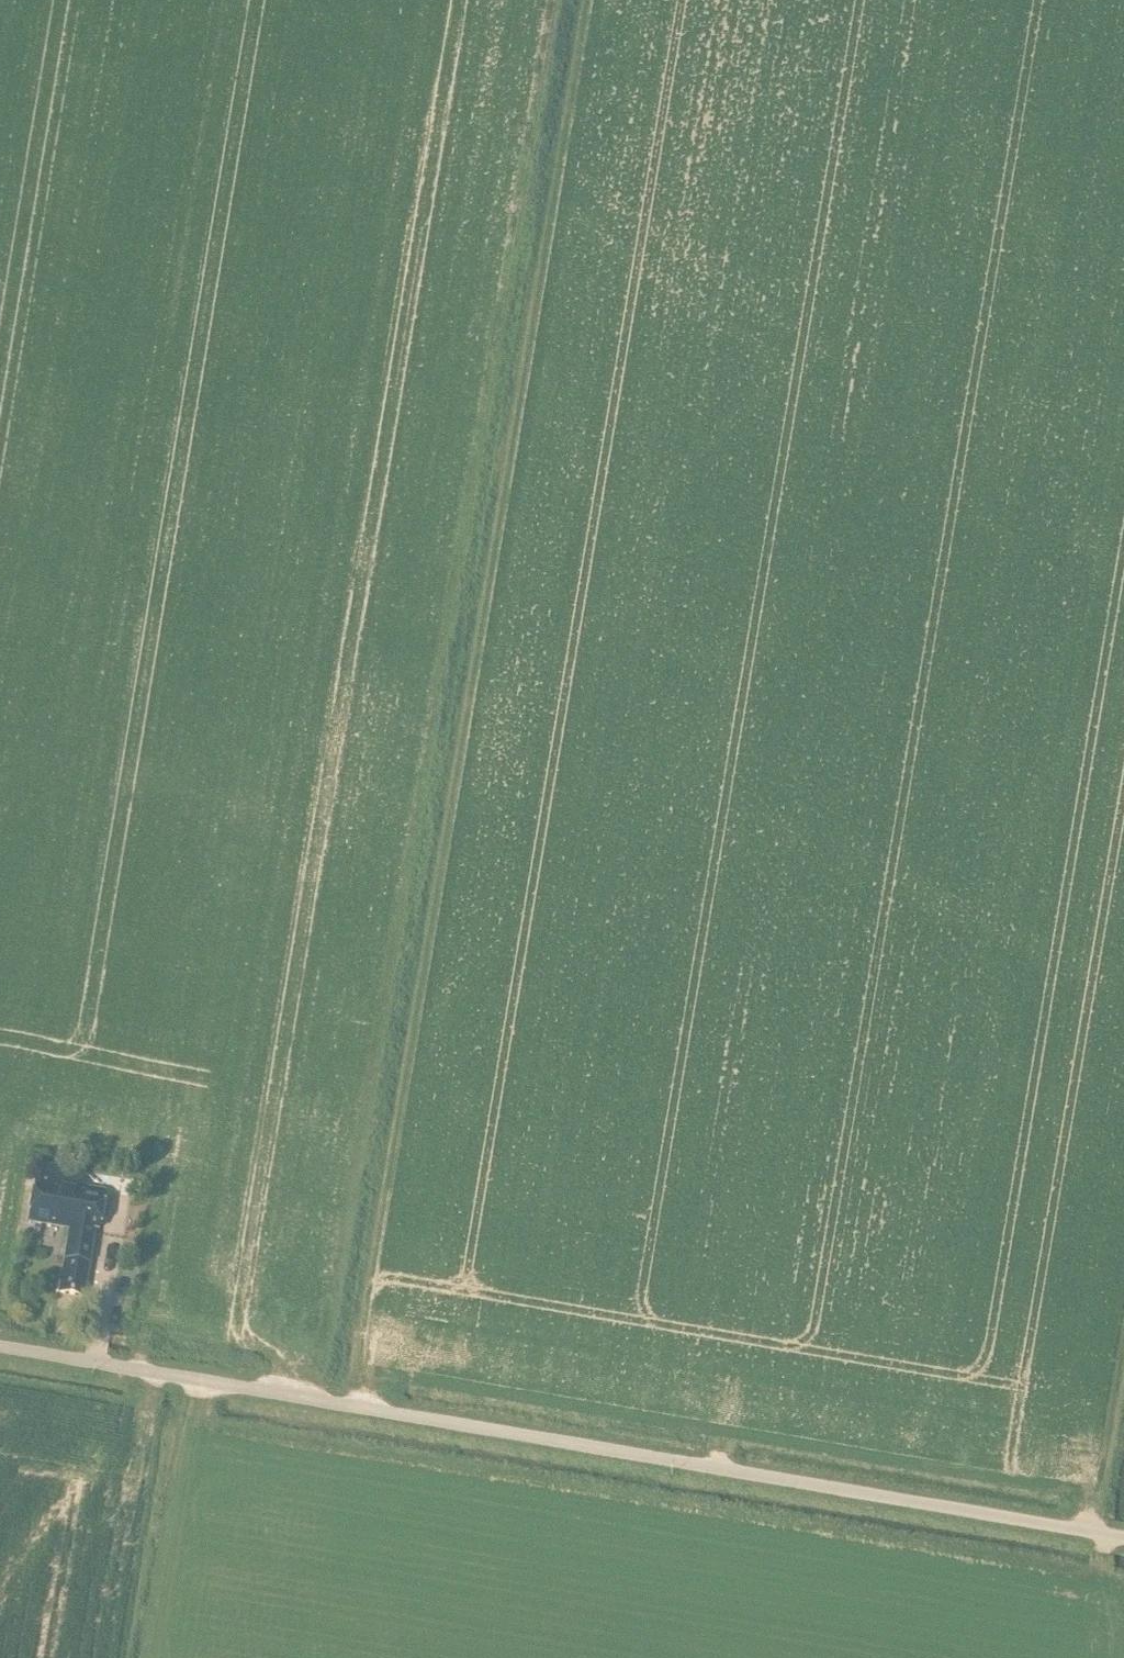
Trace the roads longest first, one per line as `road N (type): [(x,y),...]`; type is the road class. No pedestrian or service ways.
road 1 (residential): [(0,1347),(1123,1539)]
road 2 (track): [(1123,1588),(194,1426),(203,1381)]
road 3 (track): [(194,1426),(176,1462),(142,1657)]
road 4 (track): [(1086,1532),(1108,1491),(1123,1402)]

